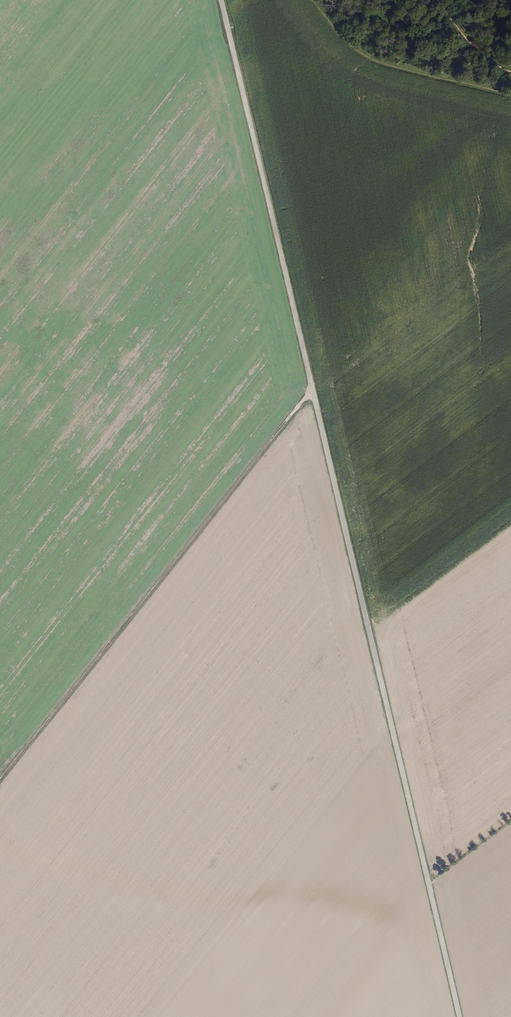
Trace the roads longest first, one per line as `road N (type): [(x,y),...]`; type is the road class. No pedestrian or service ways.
road 1 (unclassified): [(224,0),(460,1016)]
road 2 (track): [(0,785),(315,390)]

